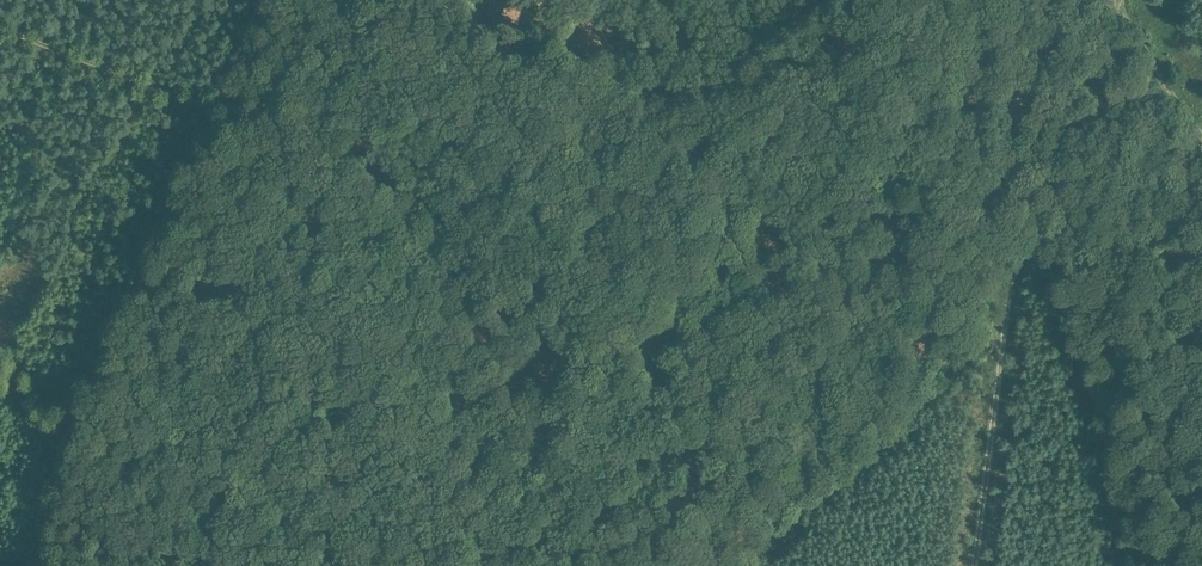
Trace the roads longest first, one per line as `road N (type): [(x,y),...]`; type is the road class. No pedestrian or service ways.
road 1 (track): [(905,0),(692,98),(660,98),(485,47),(423,39),(281,92),(200,103),(0,28)]
road 2 (track): [(973,565),(1014,273),(1066,117),(1118,1)]
road 3 (track): [(0,370),(171,514),(371,565)]

